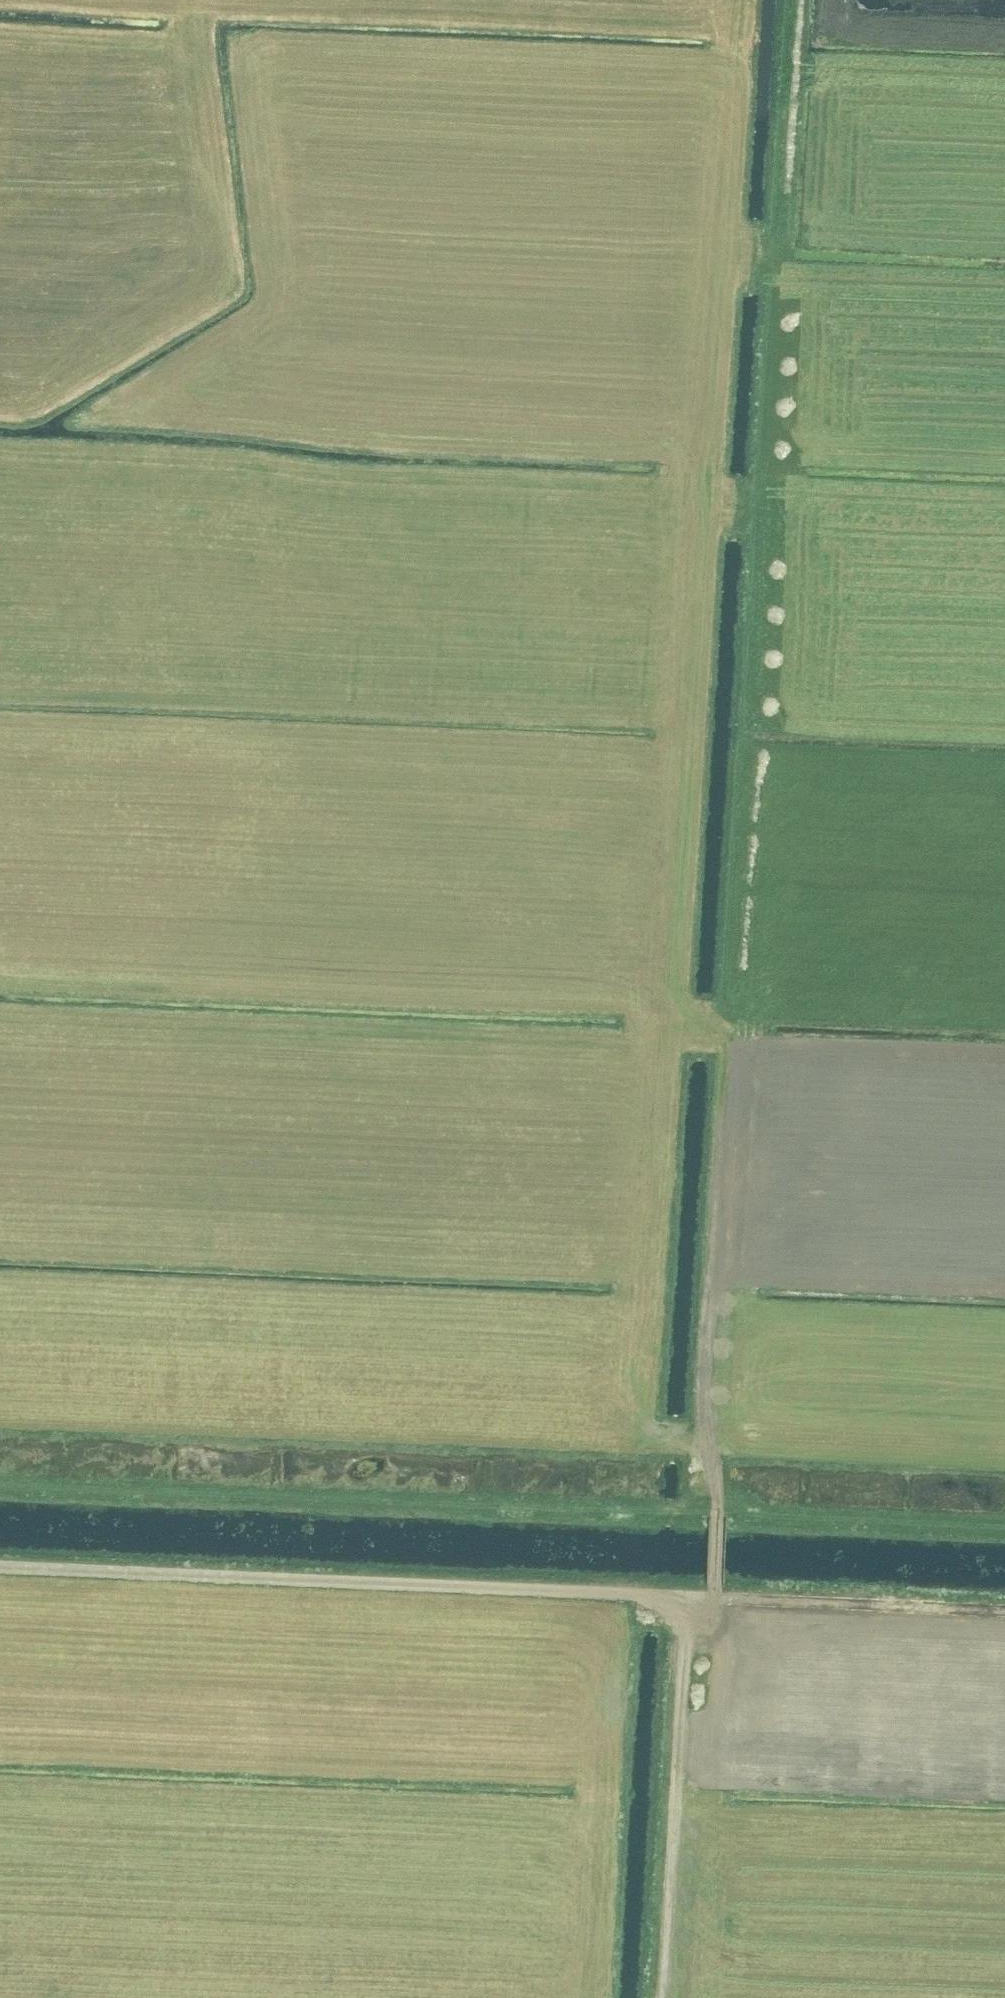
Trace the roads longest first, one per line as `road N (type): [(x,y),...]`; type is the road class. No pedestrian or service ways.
road 1 (track): [(660,1997),(684,1644),(714,1600),(1004,1614)]
road 2 (track): [(714,1600),(720,1506),(711,1440),(709,1223),(722,1060)]

